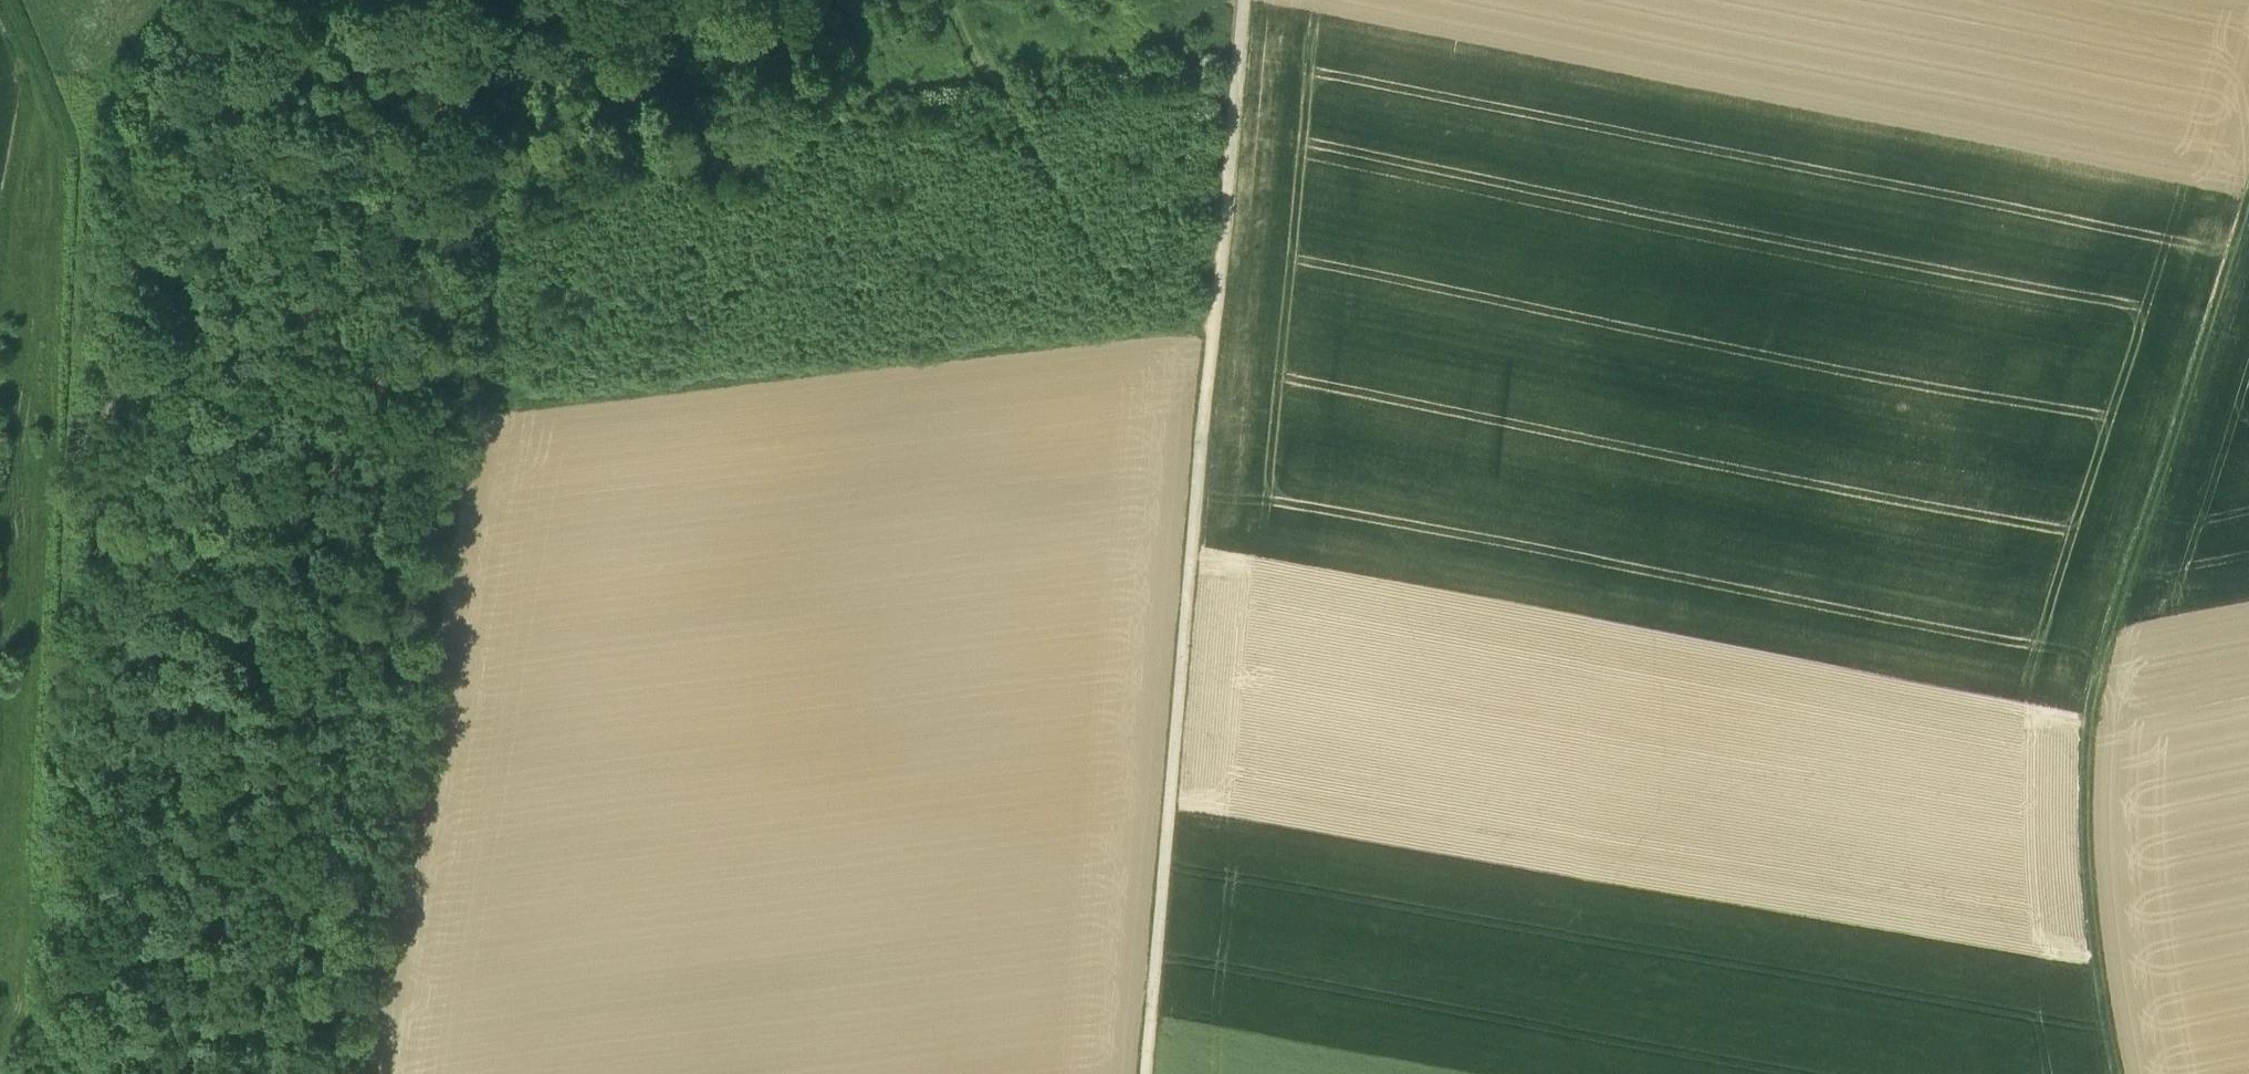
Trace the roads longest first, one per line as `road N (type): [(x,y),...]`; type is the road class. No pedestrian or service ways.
road 1 (track): [(95,1073),(93,662),(107,436),(149,132),(207,0)]
road 2 (track): [(1146,1073),(1243,0)]
road 3 (track): [(2114,1073),(2093,967),(2077,742),(2248,191)]
road 4 (track): [(1214,314),(462,401)]

